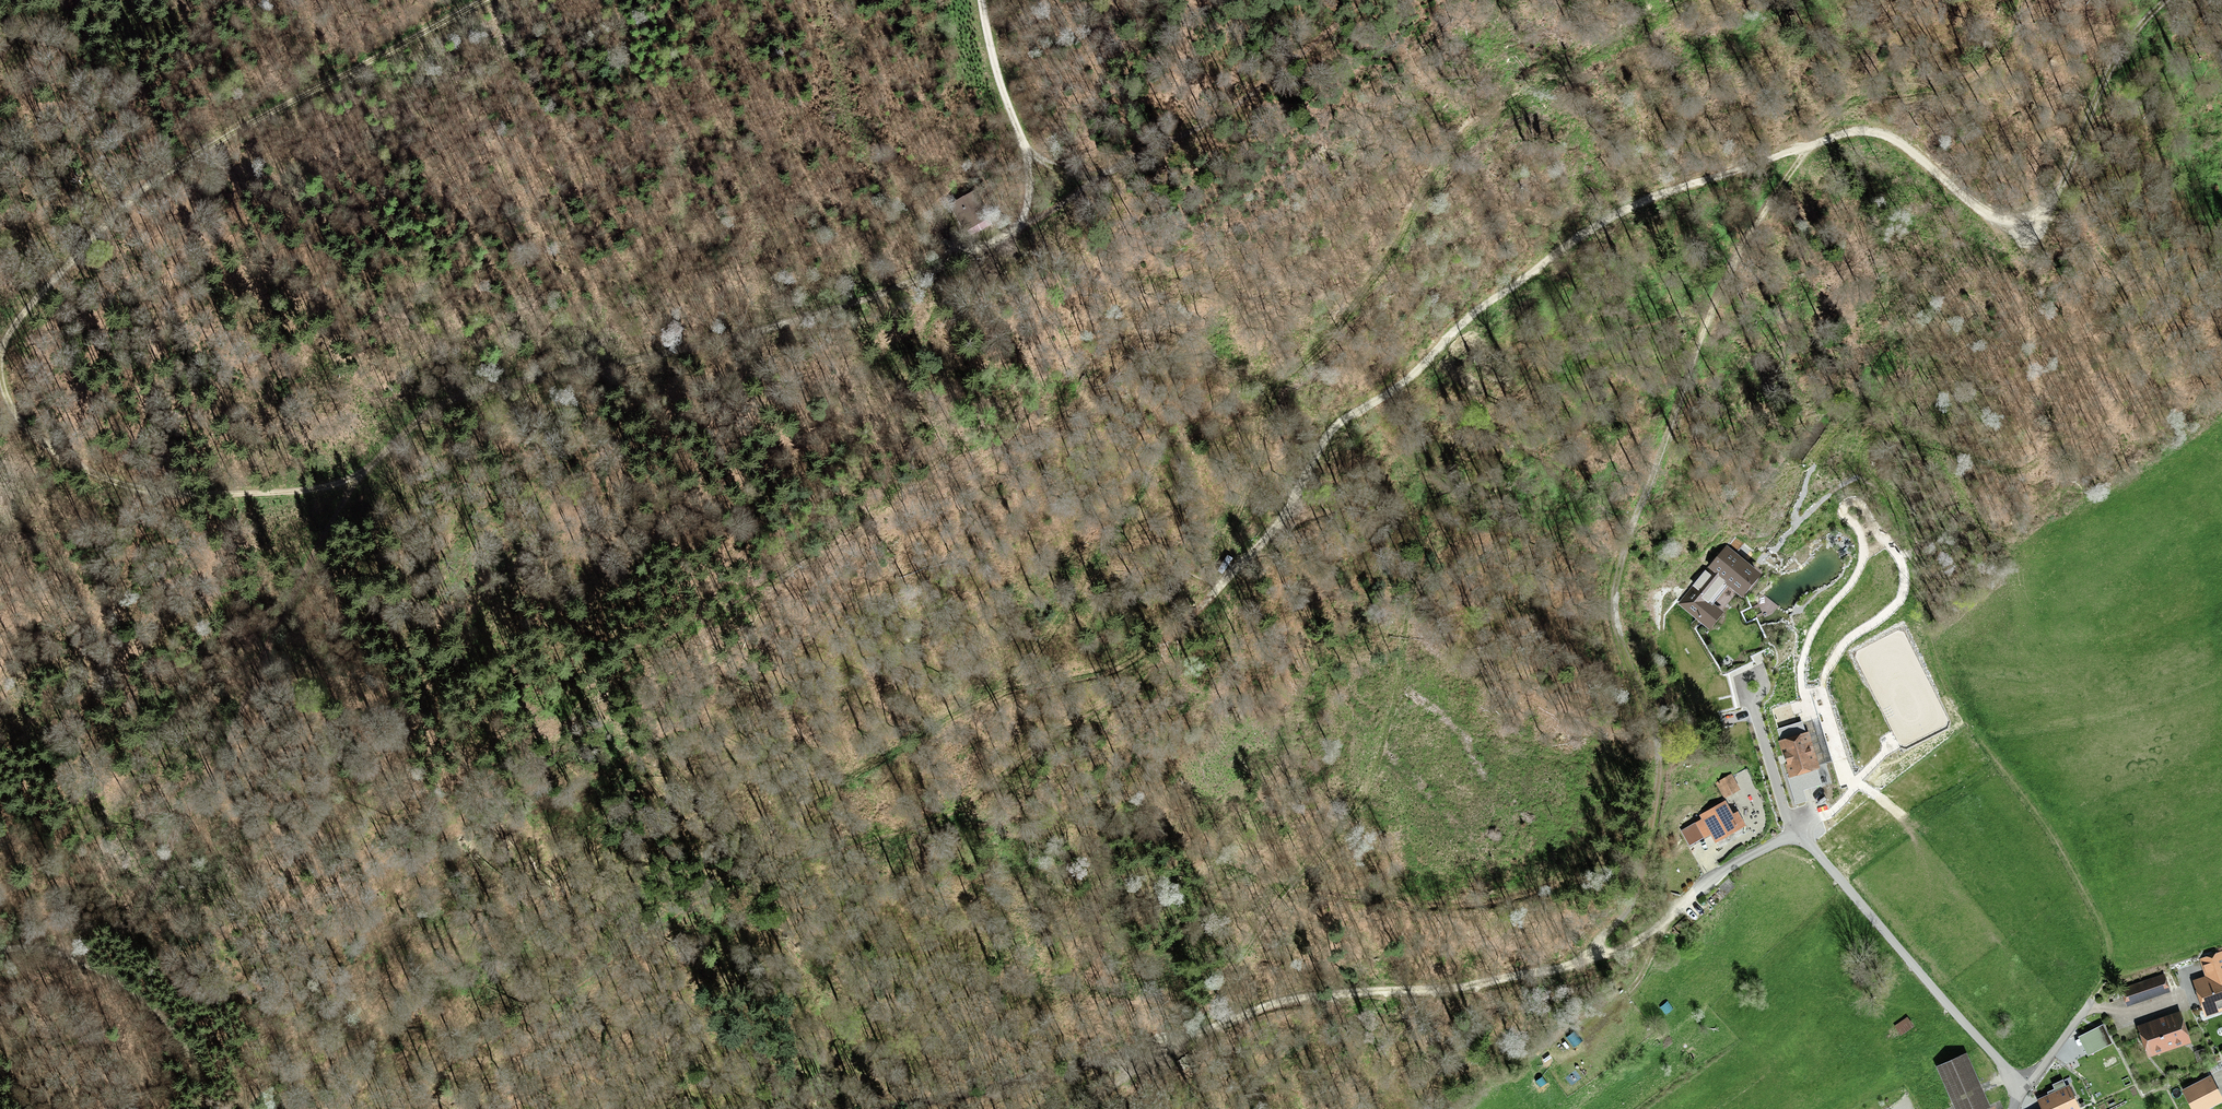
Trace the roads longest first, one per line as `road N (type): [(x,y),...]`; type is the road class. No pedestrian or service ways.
road 1 (track): [(2165,0),(2113,68),(2059,194),(2031,218),(1988,217),(1897,141),(1859,130),(1641,203),(1555,258),(1459,331),(1412,384),(1343,422),(1268,536),(1181,625),(1166,652),(1046,742)]
road 2 (track): [(1018,232),(898,288),(766,329),(480,388),(438,405),(350,480),(224,764),(182,819),(143,911),(0,999)]
road 3 (track): [(2221,411),(2020,545),(1991,535),(1916,438),(1880,432),(1862,446),(1865,475),(1907,530),(1944,683),(1969,728),(2044,820),(2104,930),(2110,965),(2089,1010)]
road 4 (track): [(1797,832),(1729,867),(1633,943),(1566,969),(1438,991),(1269,1005),(1097,1065),(886,1108)]
road 5 (track): [(1591,961),(1638,893),(1659,783),(1654,727),(1615,621),(1618,580),(1704,321),(1809,147)]
road 6 (track): [(1237,568),(1224,536),(1255,469),(1270,390),(1331,335),(1381,269),(1445,156),(1488,116),(1684,0)]
road 7 (track): [(484,0),(156,177),(56,272),(0,354)]
road 8 (track): [(1198,400),(1013,691),(1104,673),(1177,632)]
road 9 (residential): [(1747,675),(1797,832),(2023,1088)]
road 10 (track): [(1046,742),(983,828),(833,962),(808,1004),(862,1055),(890,1108)]
road 11 (track): [(0,381),(30,432),(119,483),(252,495),(350,480)]
road 12 (track): [(1796,151),(1842,107),(1983,74),(2004,54),(2021,0)]
road 13 (track): [(980,0),(999,88),(1028,154),(1029,202),(1018,232)]
road 14 (track): [(203,1108),(198,1068),(159,1014),(70,958)]
road 15 (track): [(1013,691),(882,756)]
road 16 (track): [(1194,1036),(1083,1108)]

